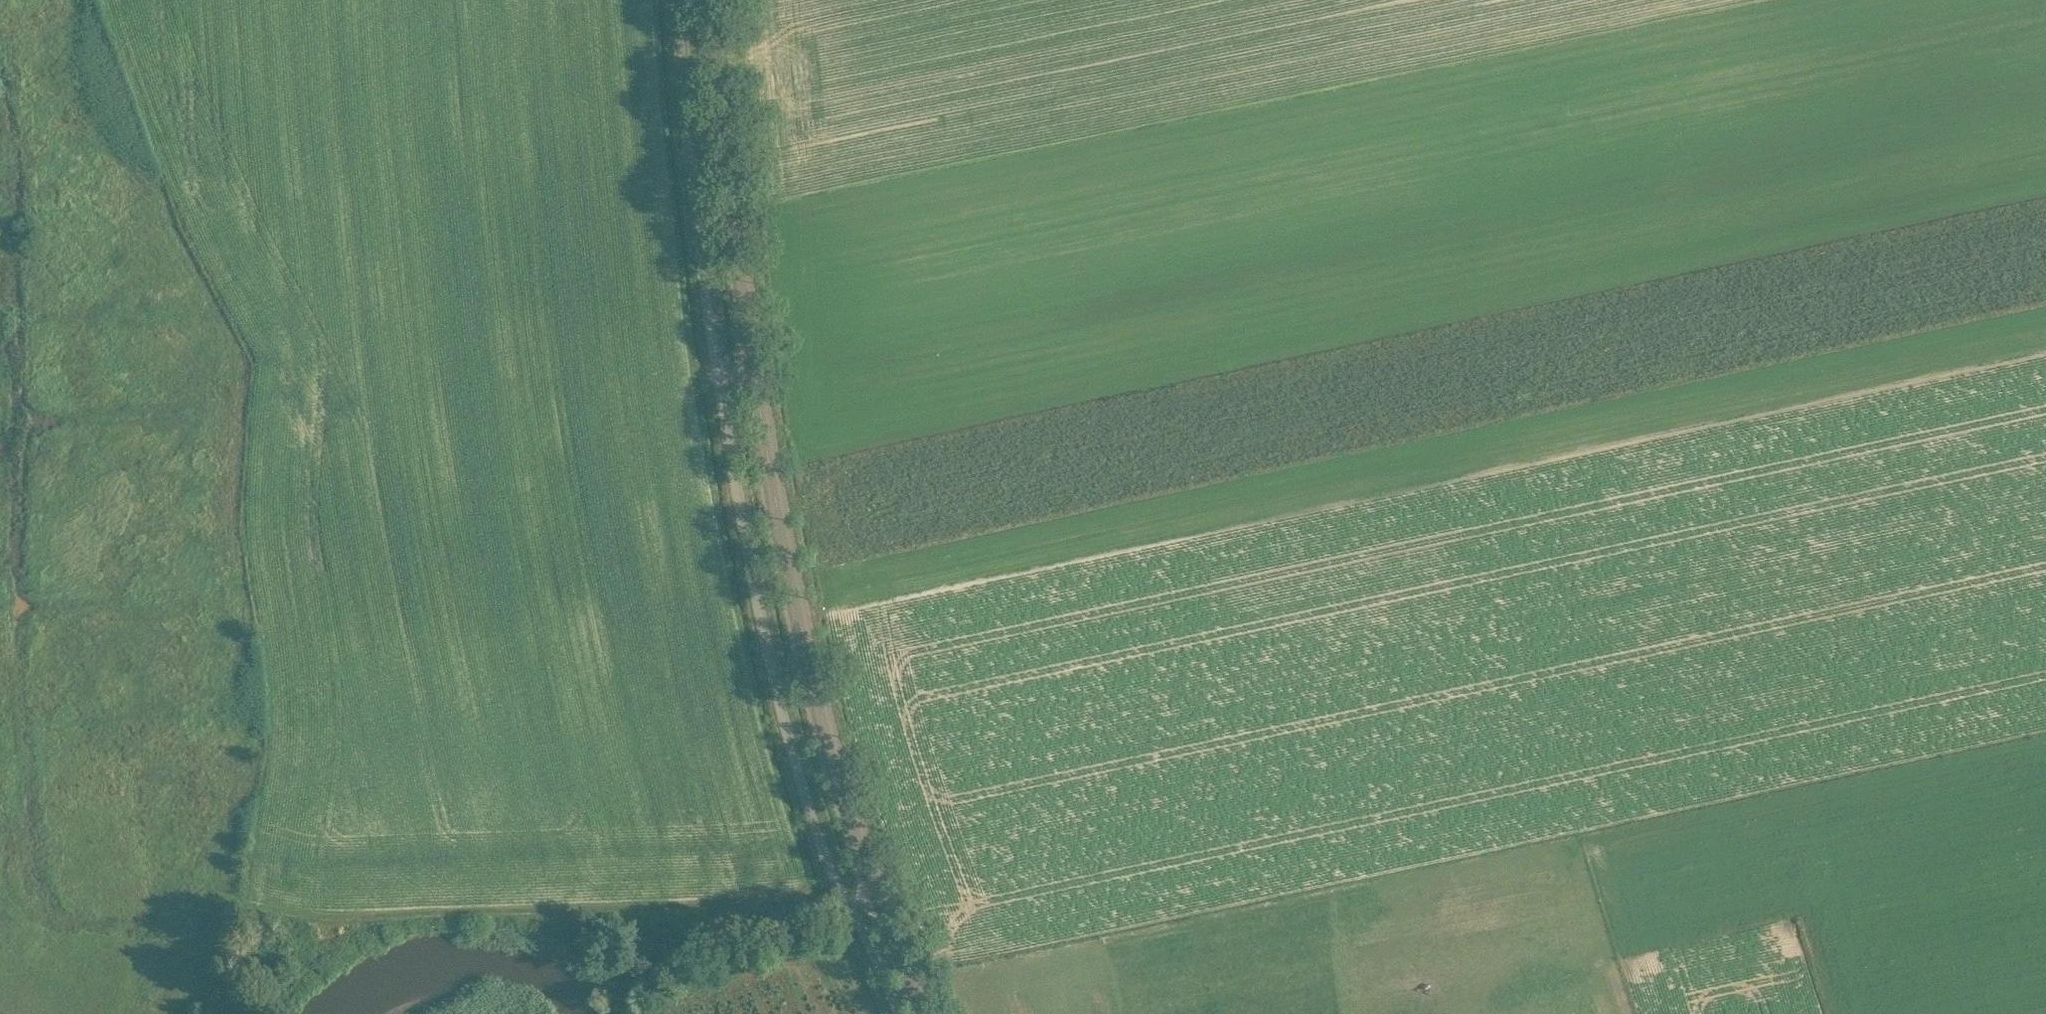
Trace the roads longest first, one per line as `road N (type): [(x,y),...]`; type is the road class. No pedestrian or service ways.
road 1 (tertiary): [(927,1013),(880,893),(820,686),(773,450),(710,0)]
road 2 (track): [(880,893),(844,901),(277,914)]

